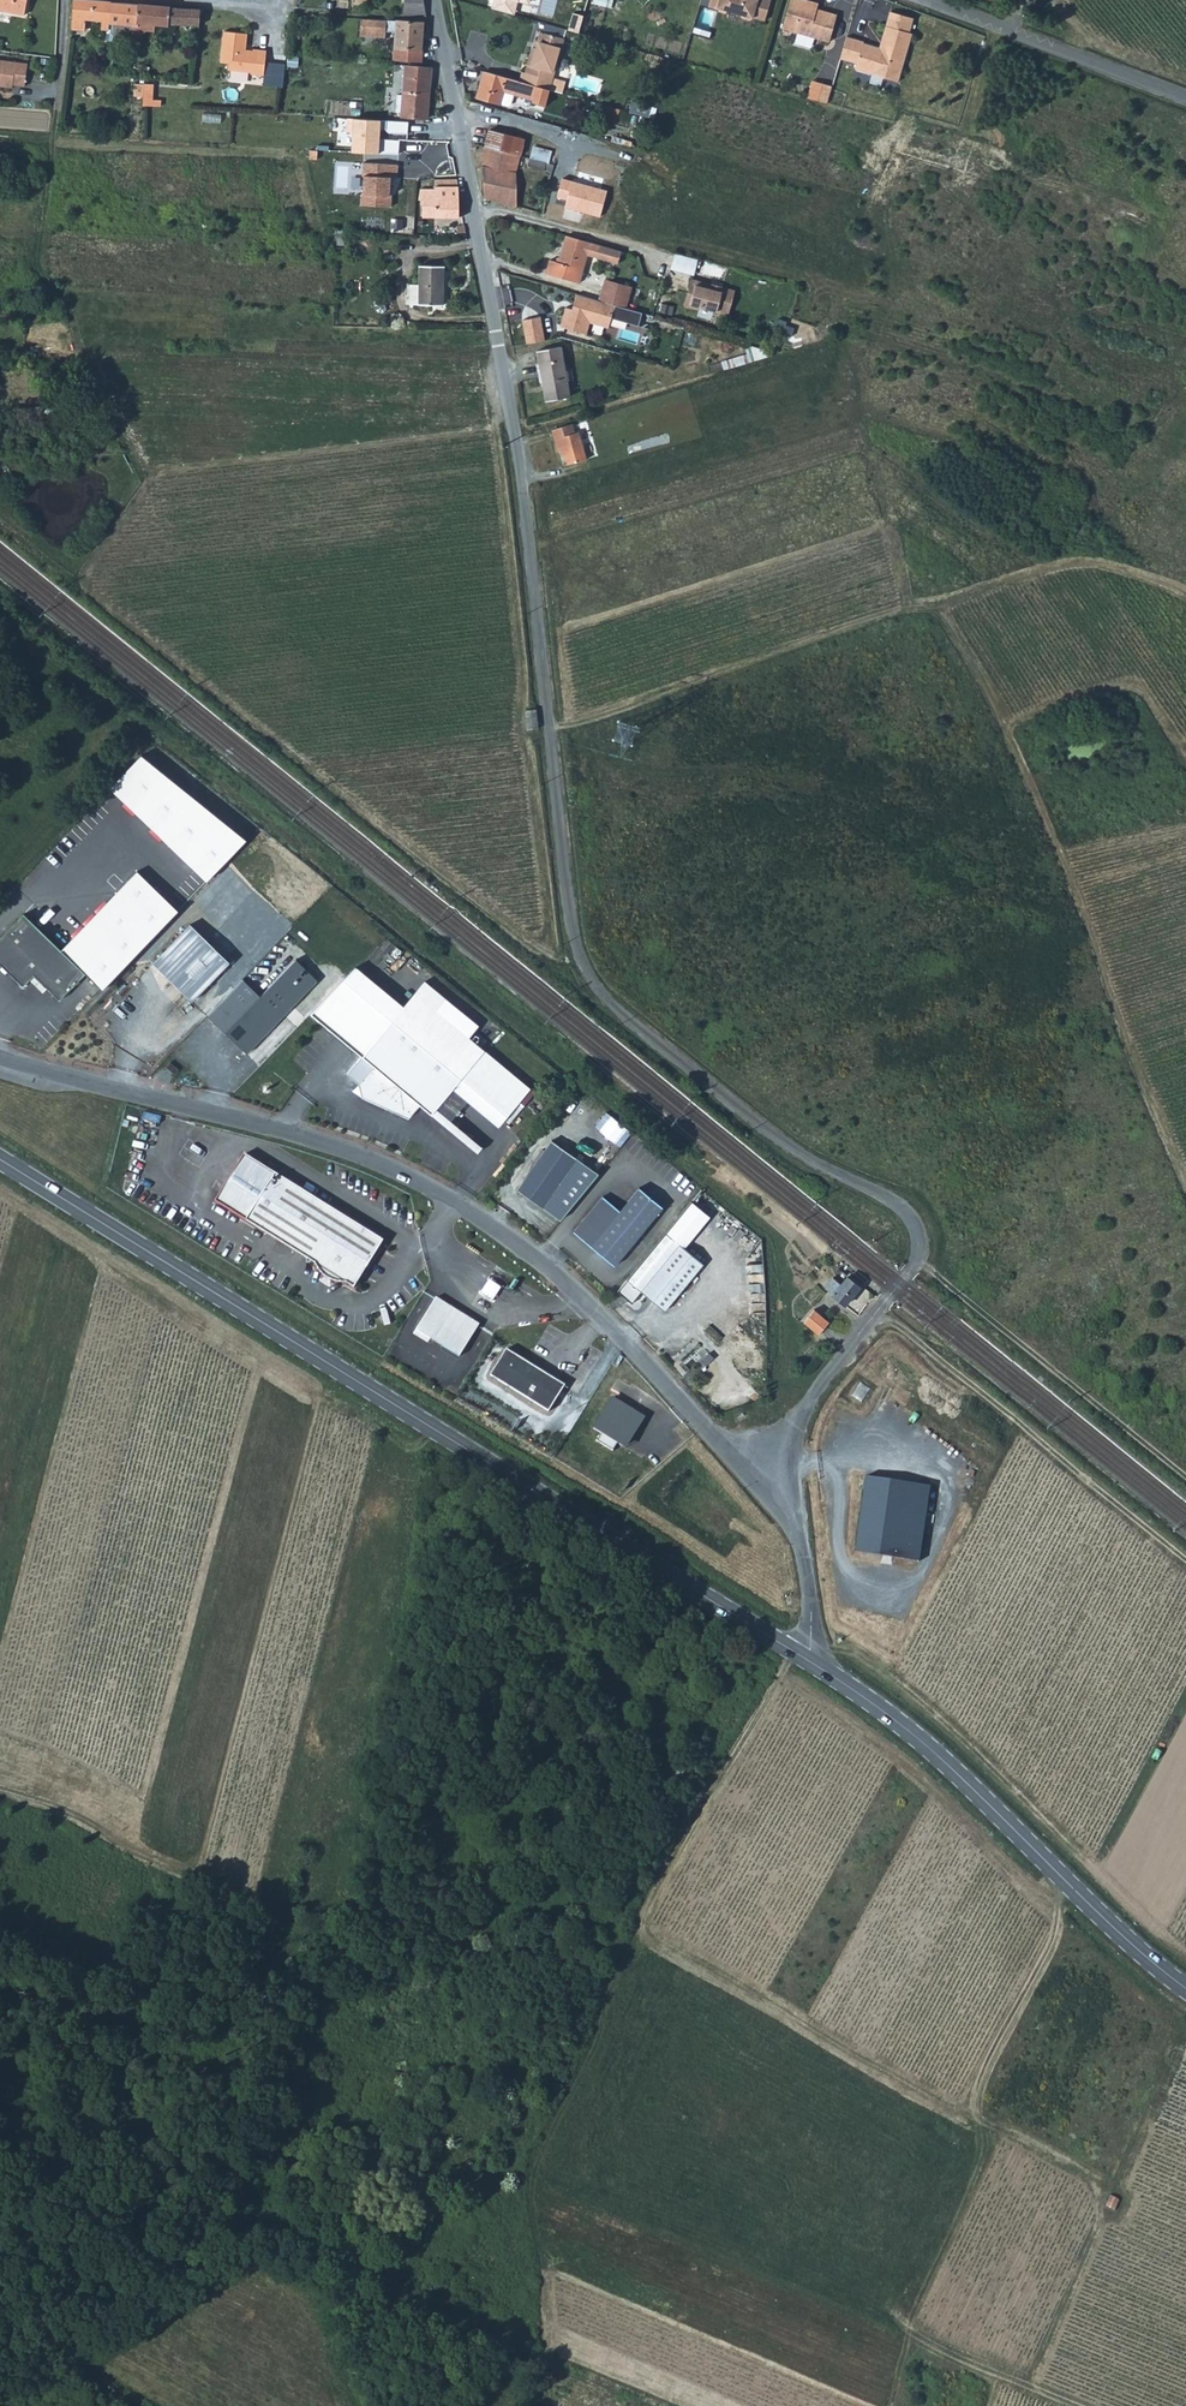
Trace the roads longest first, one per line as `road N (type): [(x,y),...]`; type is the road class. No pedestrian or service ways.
road 1 (unclassified): [(432,0),(512,418),(569,931),(585,982),(620,1019),(816,1167),(911,1216),(916,1260)]
road 2 (track): [(1185,1182),(1070,867),(941,609),(902,612),(551,729)]
road 3 (unclassified): [(798,1522),(782,1516),(594,1310),(527,1250),(419,1180),(318,1141),(0,1056)]
road 4 (secondary): [(0,1162),(803,1658)]
road 5 (track): [(55,117),(34,267),(64,301),(144,473),(492,433),(512,418)]
road 6 (track): [(964,2112),(640,1921),(763,1712),(789,1649)]
road 7 (track): [(1078,2405),(1039,2391),(1035,2374),(1102,2220),(1096,2194),(964,2112),(1071,1886)]
road 8 (track): [(640,1921),(534,2147),(531,2186),(551,2303),(536,2405)]
road 9 (secondary): [(803,1658),(965,1778),(1185,1988)]
road 10 (track): [(1185,1566),(881,1312)]
road 11 (track): [(916,1260),(1185,1481)]
road 12 (unclassified): [(798,1522),(796,1466),(814,1394),(916,1260)]
road 13 (unclassified): [(925,0),(1185,99)]
road 14 (track): [(0,1789),(243,1894)]
road 15 (track): [(941,609),(1086,566),(1118,569),(1185,596)]
road 16 (track): [(897,2308),(919,2337),(1039,2391)]
road 17 (unclassified): [(803,1658),(810,1609),(798,1522)]
road 18 (residential): [(202,0),(279,7),(274,56)]

